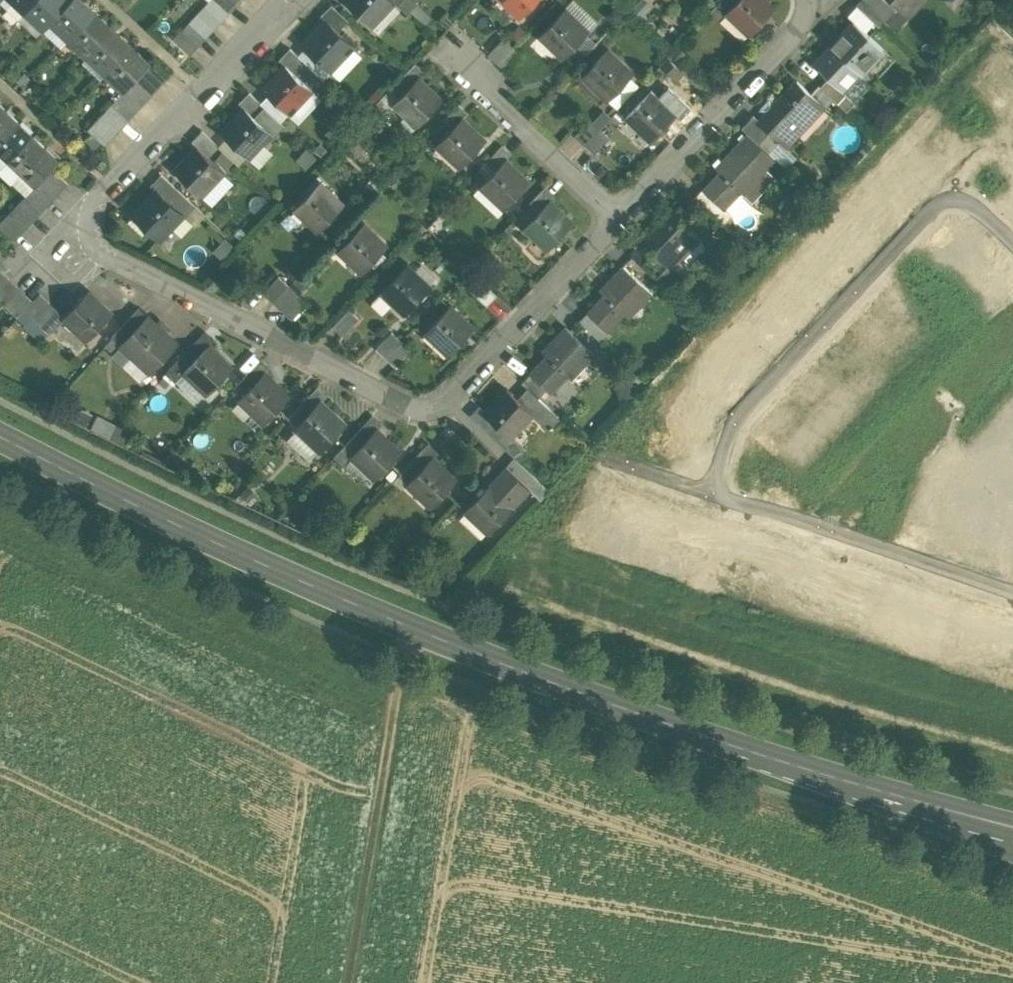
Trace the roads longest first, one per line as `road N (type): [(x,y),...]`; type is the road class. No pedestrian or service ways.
road 1 (secondary): [(0,437),(338,599),(767,759)]
road 2 (residential): [(94,198),(89,223),(95,250),(428,422),(616,222)]
road 3 (residential): [(1012,241),(975,206),(956,200),(938,206),(744,416),(714,496)]
road 4 (track): [(408,628),(344,982)]
road 5 (residential): [(616,222),(810,15),(806,0)]
road 6 (residential): [(290,0),(94,198)]
road 7 (residential): [(1012,328),(824,533)]
road 8 (residential): [(616,222),(434,45)]
road 9 (secondary): [(1012,824),(767,759)]
road 10 (secondary): [(767,759),(856,796),(1006,841)]
road 11 (residential): [(824,533),(1012,593)]
road 12 (residential): [(714,496),(596,458)]

